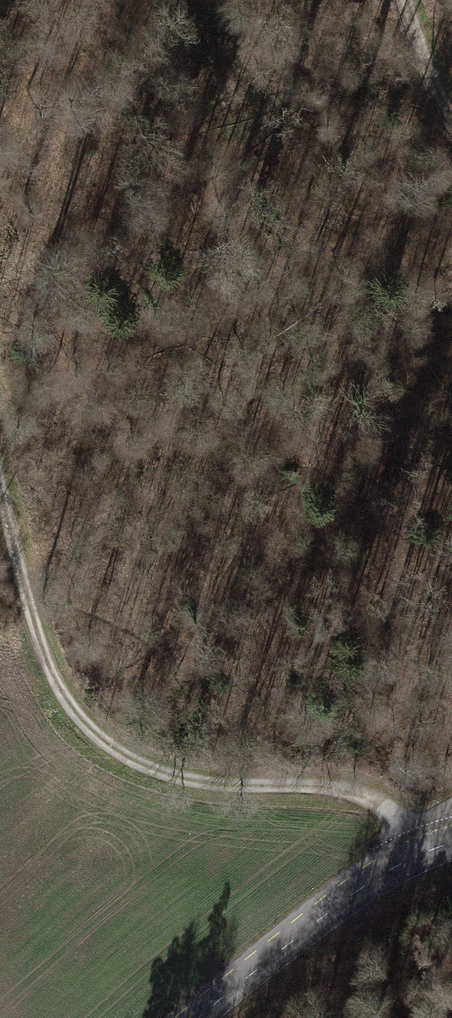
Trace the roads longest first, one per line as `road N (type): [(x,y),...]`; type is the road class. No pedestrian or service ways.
road 1 (track): [(0,477),(38,643),(72,719),(135,766),(355,792),(375,802),(420,855)]
road 2 (secondary): [(451,844),(361,888),(197,1017)]

